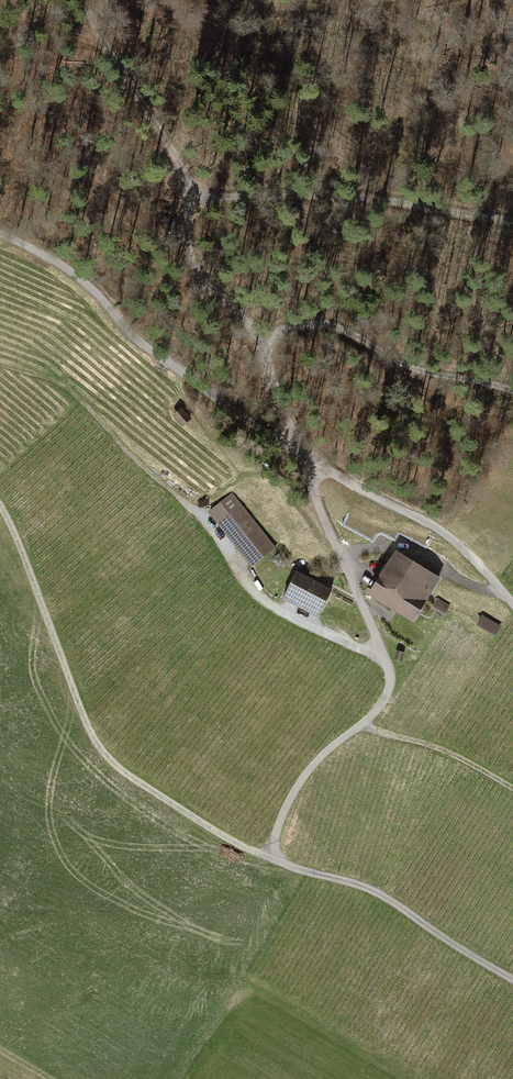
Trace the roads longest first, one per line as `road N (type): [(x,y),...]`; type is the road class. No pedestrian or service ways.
road 1 (track): [(385,660),(260,597),(202,516),(144,468),(75,390),(0,364)]
road 2 (track): [(0,505),(96,741),(136,780),(226,838),(276,855)]
road 3 (track): [(261,338),(199,275),(184,236),(185,213),(197,199),(78,0)]
road 4 (track): [(302,453),(140,341),(90,286),(0,234)]
road 5 (track): [(276,855),(282,815),(308,771),(389,692),(385,660),(342,558)]
road 6 (track): [(512,222),(381,196),(197,199)]
road 7 (track): [(512,979),(386,897),(276,855)]
road 8 (track): [(512,390),(394,359),(328,325),(261,338)]
road 9 (track): [(512,604),(453,539),(302,453)]
road 10 (track): [(363,723),(446,752),(512,790)]
road 11 (track): [(302,453),(261,338)]

